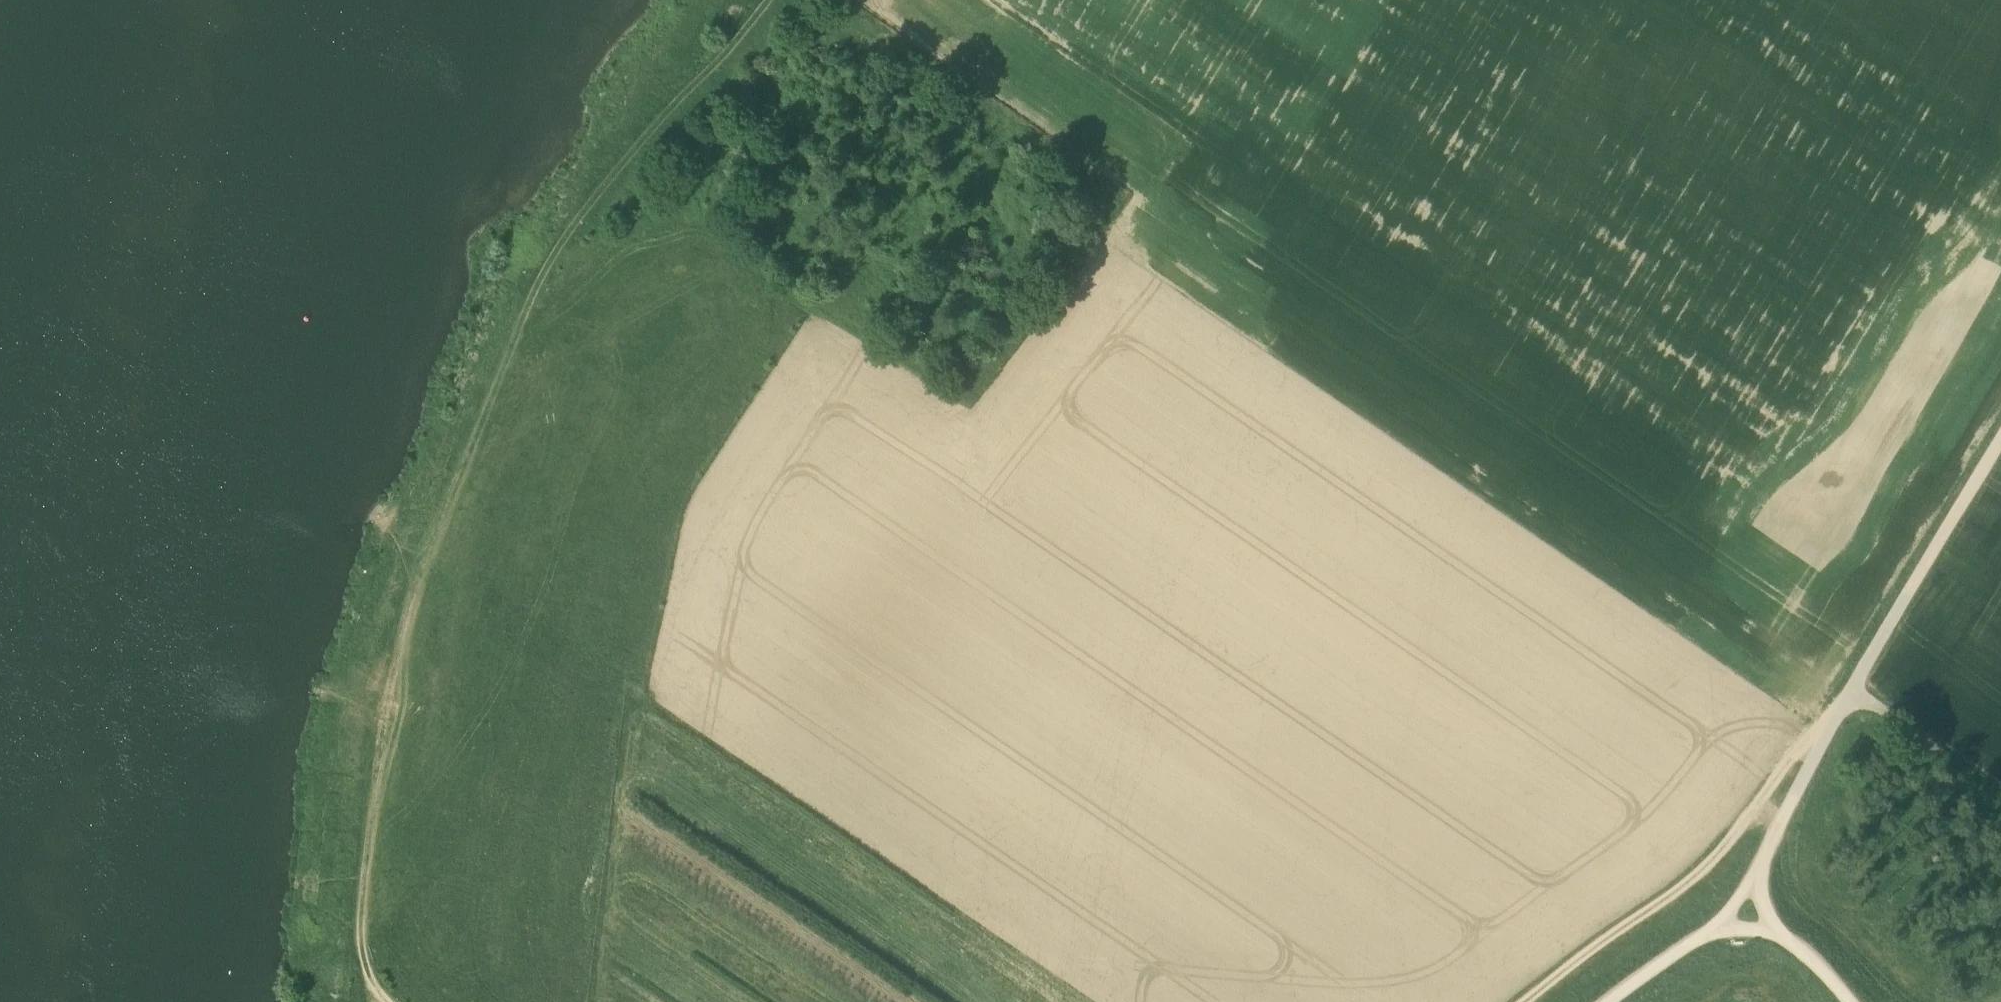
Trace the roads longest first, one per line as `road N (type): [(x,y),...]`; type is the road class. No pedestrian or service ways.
road 1 (track): [(384,1001),(363,962),(363,891),(411,607),(510,345)]
road 2 (track): [(2000,440),(1809,761),(1756,879)]
road 3 (track): [(1832,723),(1796,746),(1699,875),(1524,1001)]
road 4 (track): [(1756,879),(1706,936),(1604,1001)]
road 5 (track): [(1756,879),(1774,929),(1848,1001)]

